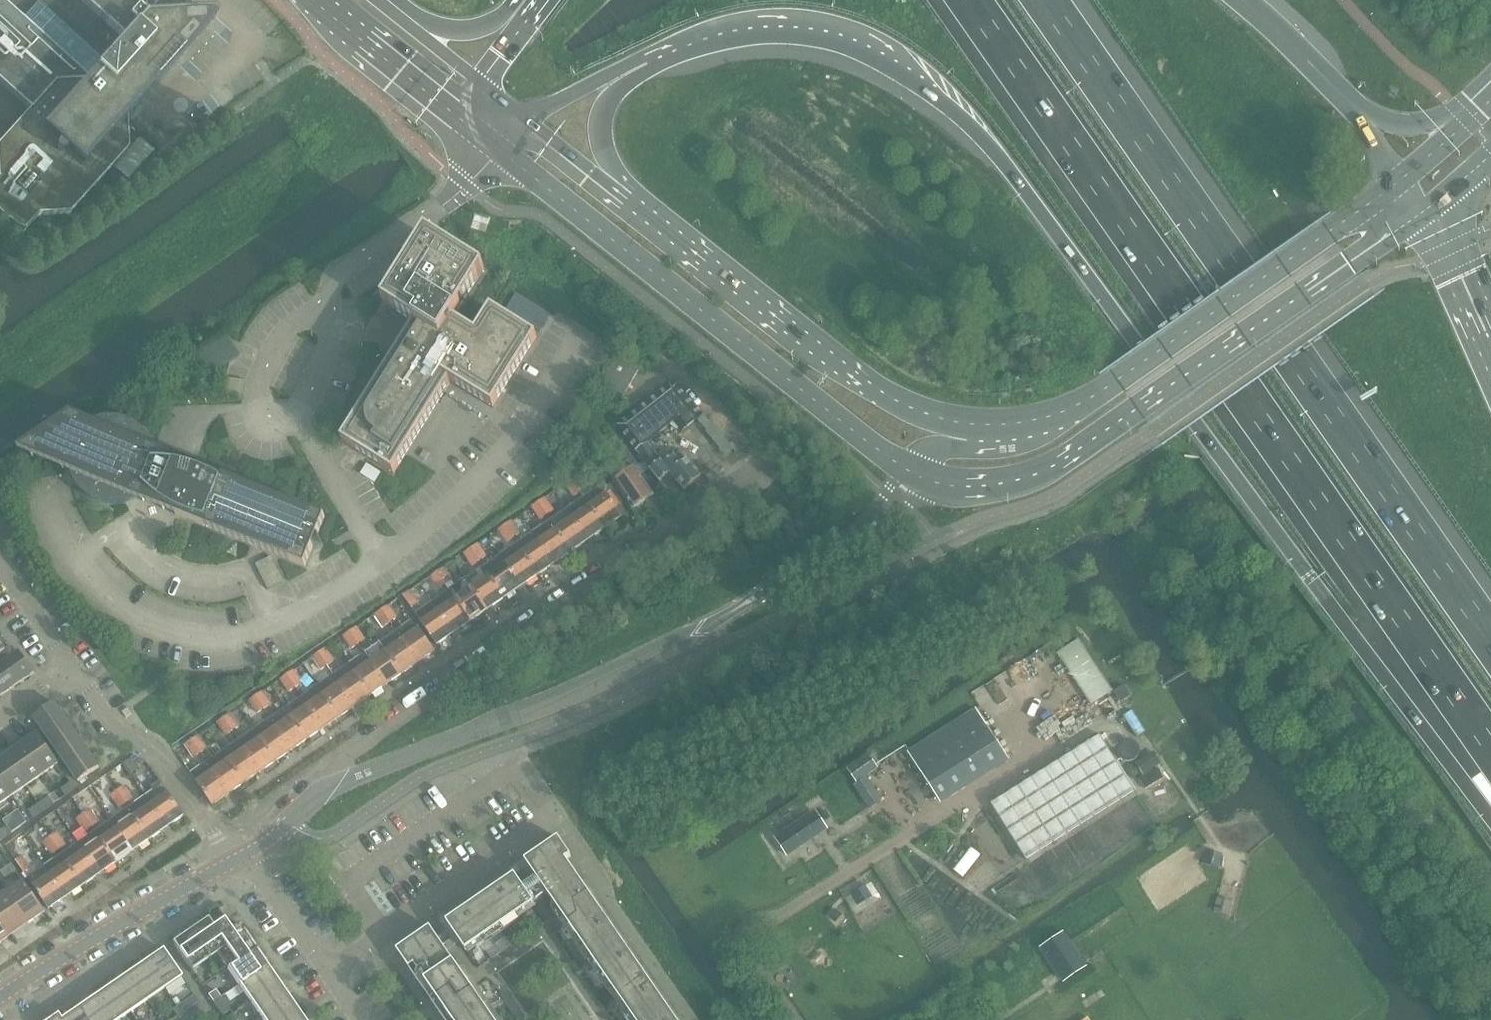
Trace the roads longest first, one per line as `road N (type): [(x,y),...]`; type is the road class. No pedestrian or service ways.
road 1 (motorway): [(649,60),(736,30),(823,30),(887,56),(956,111),(1000,157),(1490,817)]
road 2 (secondary): [(497,144),(913,482),(958,494),(1051,470),(1420,209)]
road 3 (motorway): [(969,0),(1490,748)]
road 4 (secondary): [(1397,179),(1111,384),(1050,418),(1004,427),(937,415),(849,368),(648,213)]
road 5 (motorway): [(1490,641),(1044,0)]
road 6 (residential): [(247,857),(286,829),(360,746),(785,455)]
road 7 (unclassified): [(381,561),(301,418),(331,336),(331,283),(442,206),(497,144)]
road 8 (residential): [(0,999),(247,857)]
road 9 (residential): [(556,815),(328,972)]
road 10 (residential): [(247,857),(222,843),(159,751),(105,720),(70,669)]
road 11 (secondary): [(320,0),(497,144)]
road 12 (motorway): [(648,213),(600,131),(607,104),(649,60)]
road 13 (unclassified): [(163,119),(258,19),(234,0)]
road 14 (secondary): [(648,213),(526,116)]
road 15 (motorway): [(1354,107),(1244,0)]
road 16 (motorway): [(1490,343),(1449,249),(1420,209)]
road 17 (motorway): [(522,0),(464,32),(393,0)]
road 18 (residential): [(328,972),(247,857)]
road 19 (motorway): [(526,116),(649,60)]
road 20 (residential): [(70,669),(0,565)]
road 21 (secondary): [(480,78),(383,0)]

